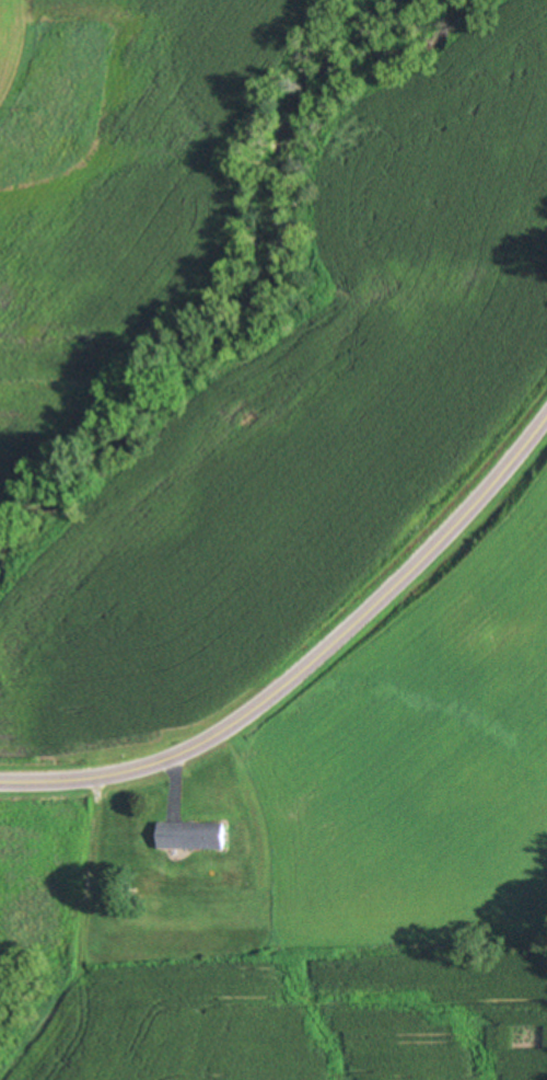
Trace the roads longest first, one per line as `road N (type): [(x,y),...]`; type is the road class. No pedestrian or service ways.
road 1 (secondary): [(0,784),(65,786),(116,775),(238,723),(398,583),(546,414)]

